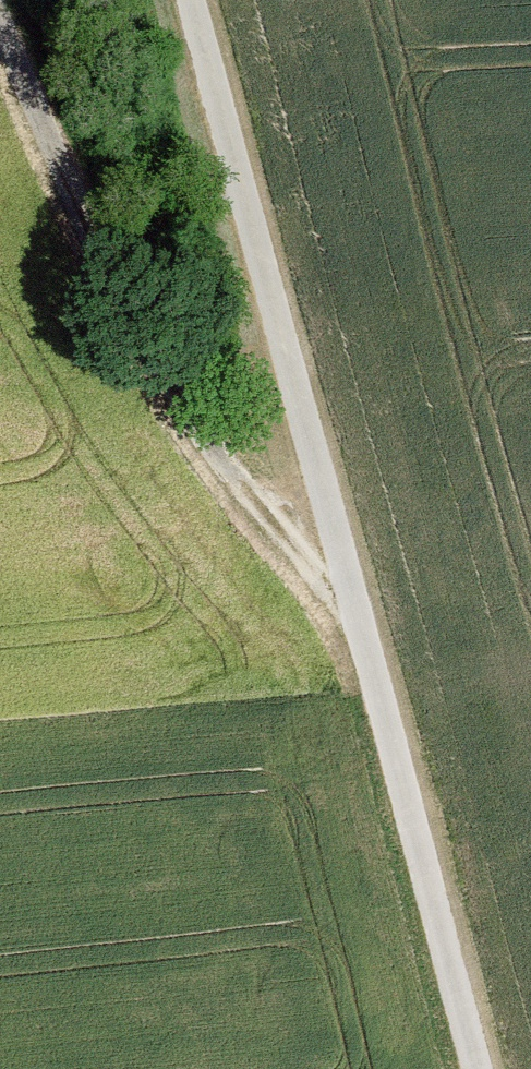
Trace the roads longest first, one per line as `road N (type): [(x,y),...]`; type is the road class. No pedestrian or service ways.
road 1 (track): [(474,1068),(188,0)]
road 2 (track): [(0,21),(131,360),(357,633)]

